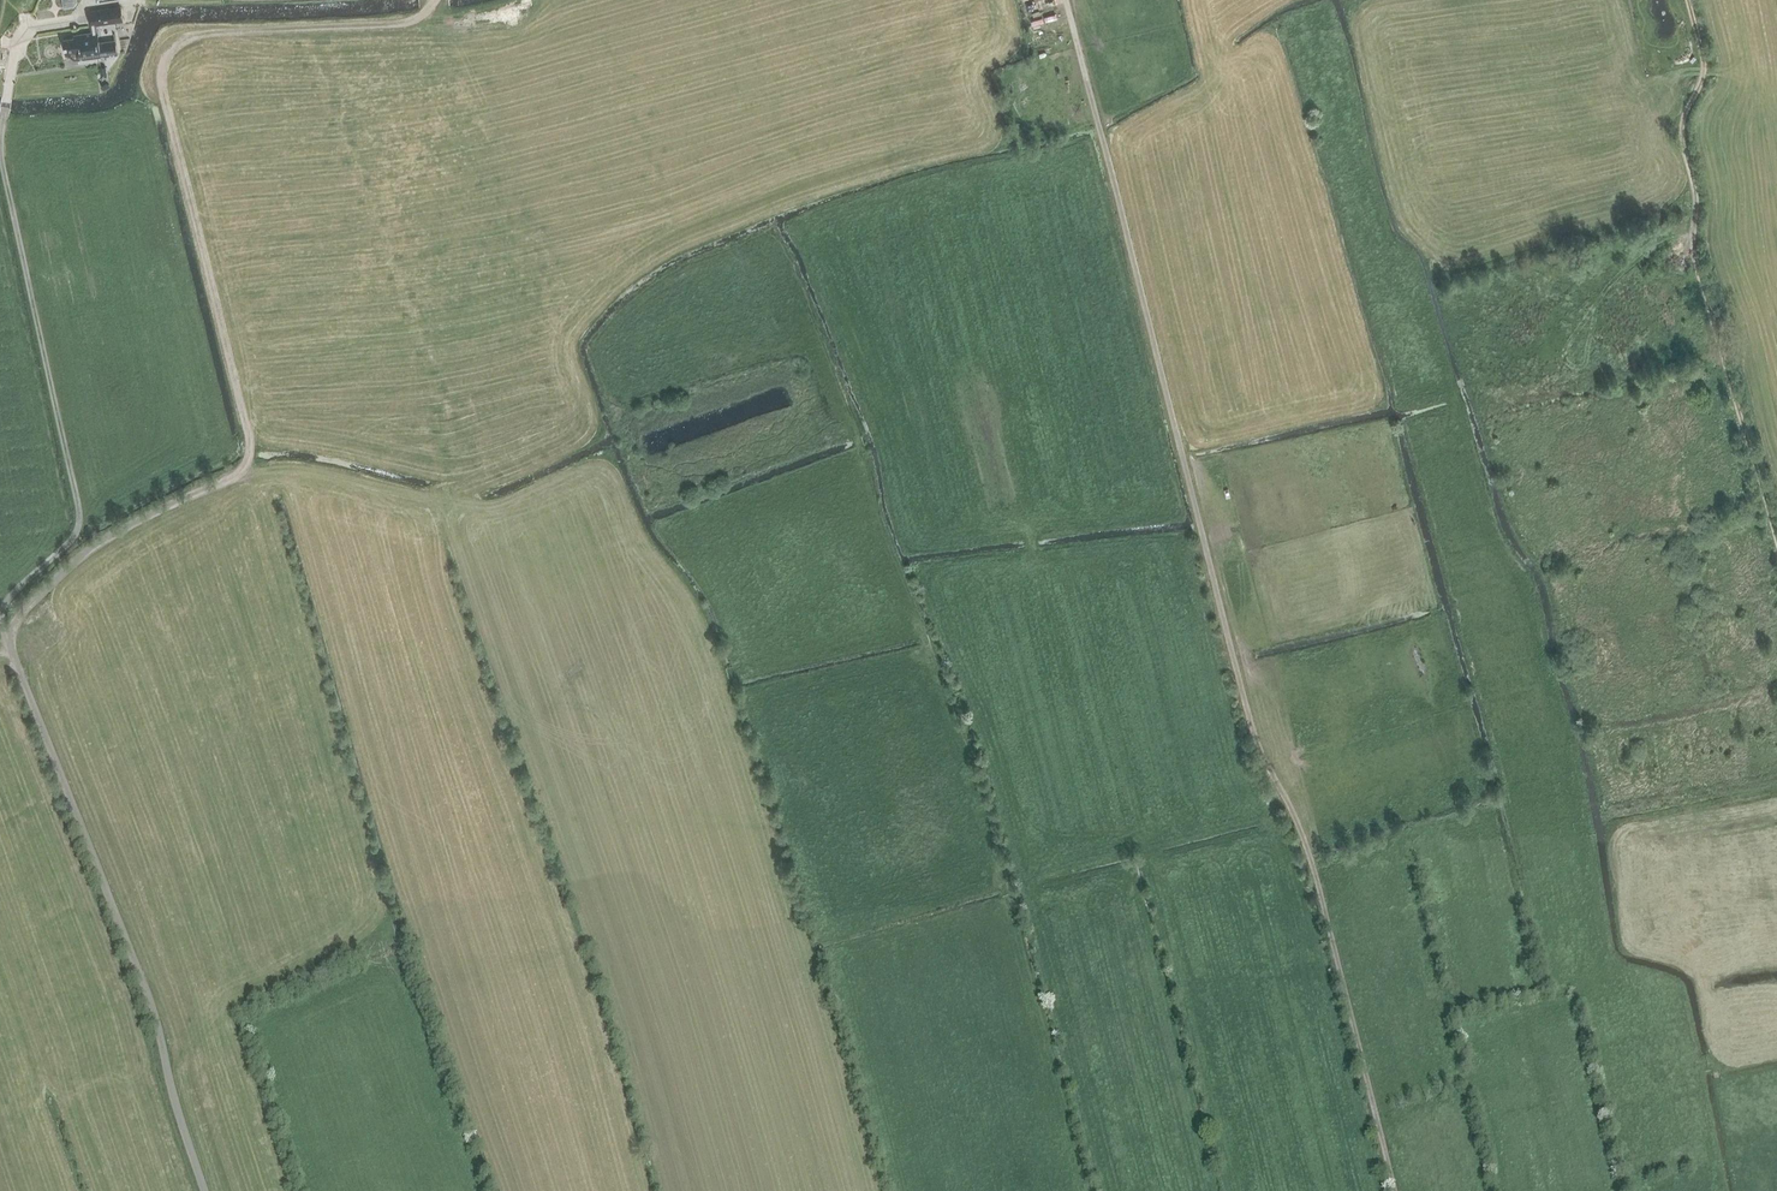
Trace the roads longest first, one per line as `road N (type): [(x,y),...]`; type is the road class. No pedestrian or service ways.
road 1 (track): [(1395,1190),(1313,868),(1247,713),(1065,0)]
road 2 (track): [(9,648),(18,616),(86,551),(233,477),(249,459),(162,88),(168,56),(201,33),(409,22),(435,0)]
road 3 (track): [(205,1190),(154,1013),(0,619)]
road 4 (track): [(1776,544),(1694,259),(1696,199),(1682,134),(1704,64),(1688,0)]
road 5 (track): [(0,612),(78,526),(0,151)]

